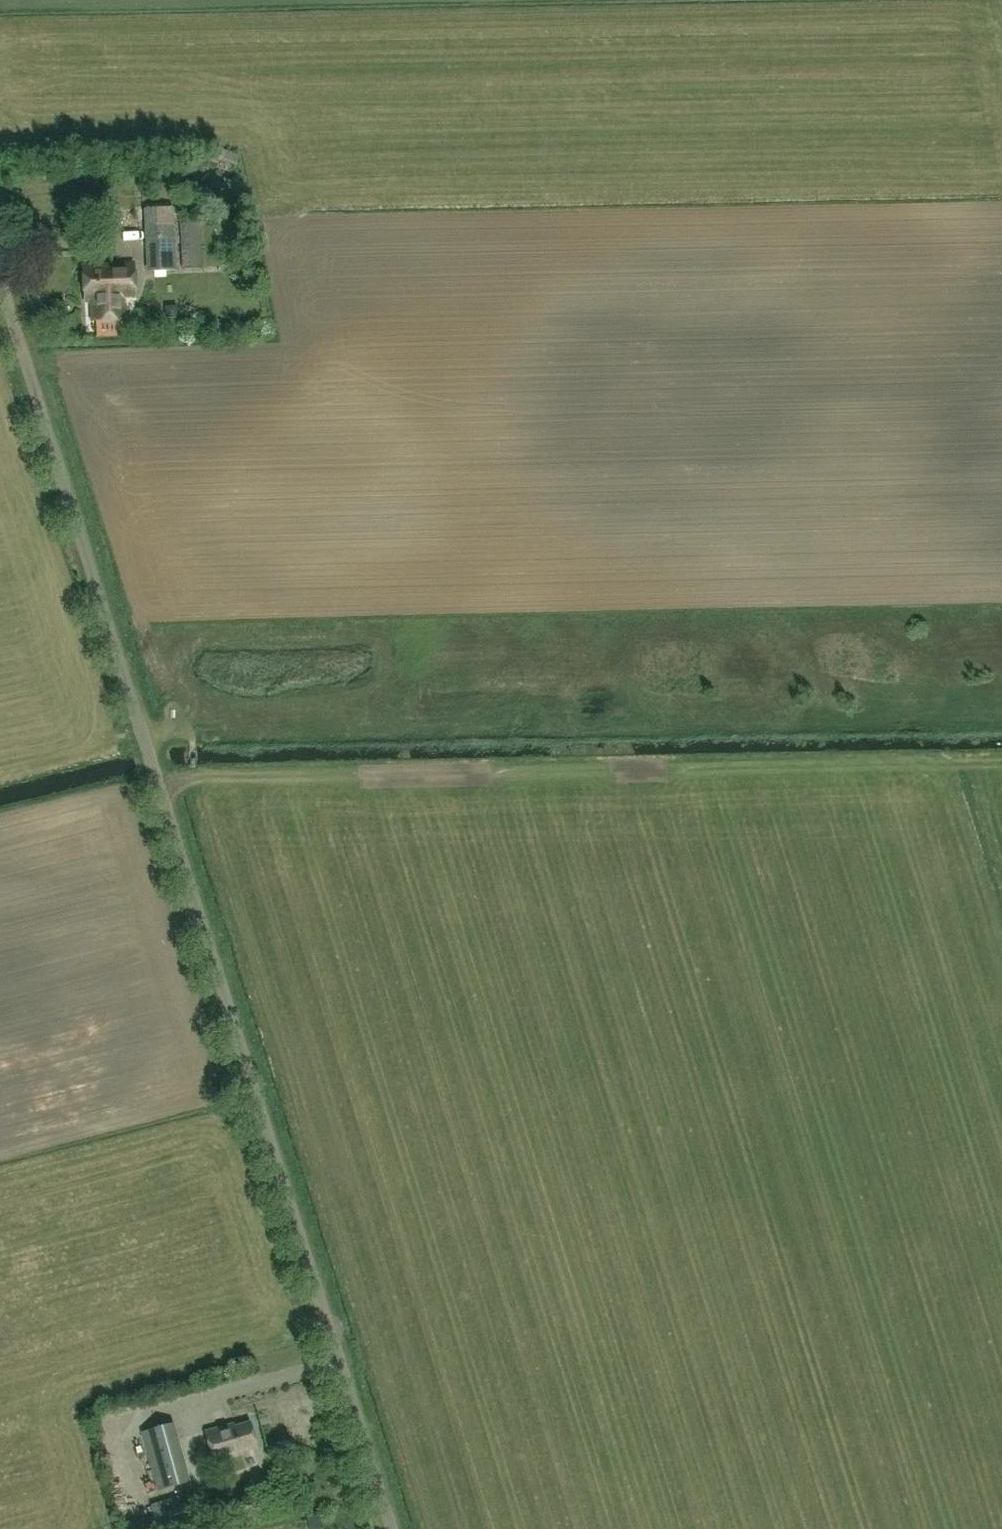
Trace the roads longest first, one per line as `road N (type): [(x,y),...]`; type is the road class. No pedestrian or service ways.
road 1 (unclassified): [(397,1528),(0,294)]

